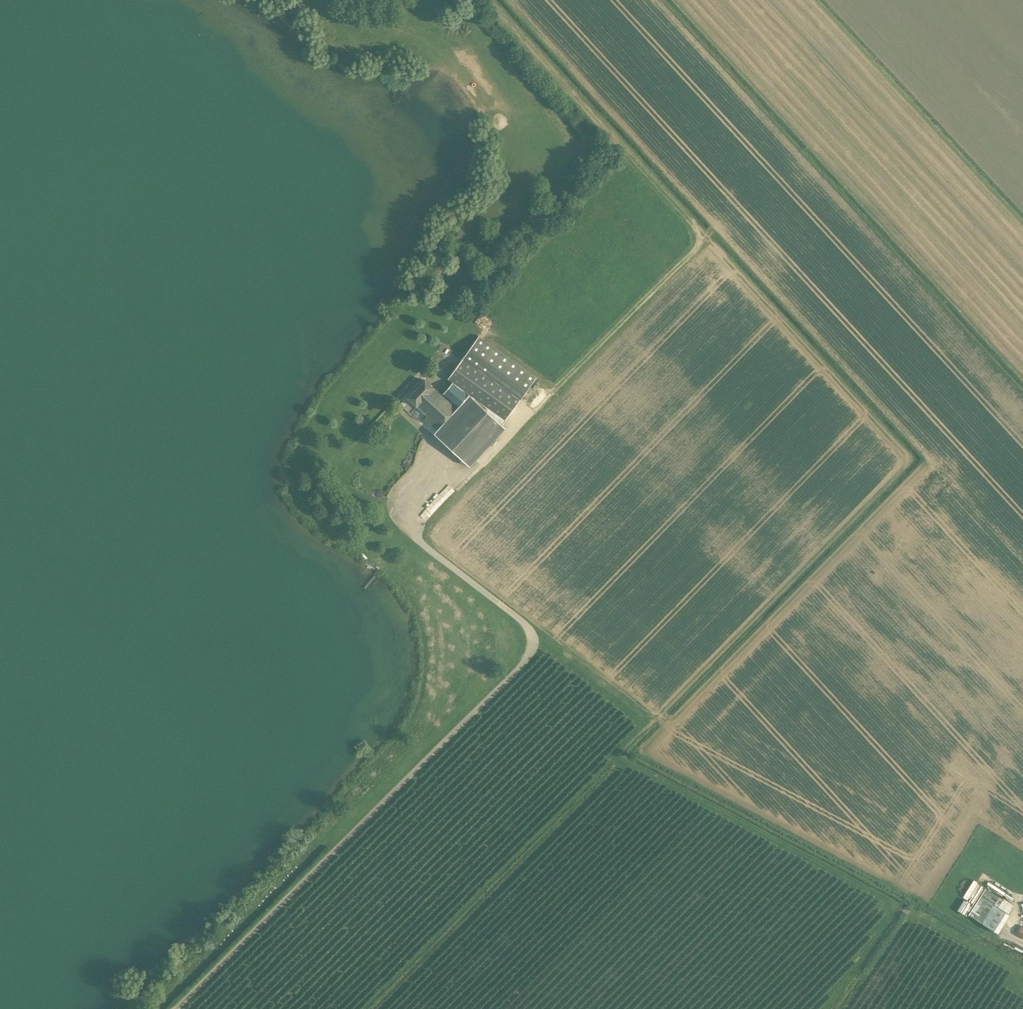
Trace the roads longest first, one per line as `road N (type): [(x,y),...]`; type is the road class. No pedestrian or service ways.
road 1 (unclassified): [(183,1008),(533,670),(539,650),(533,629),(421,543)]

